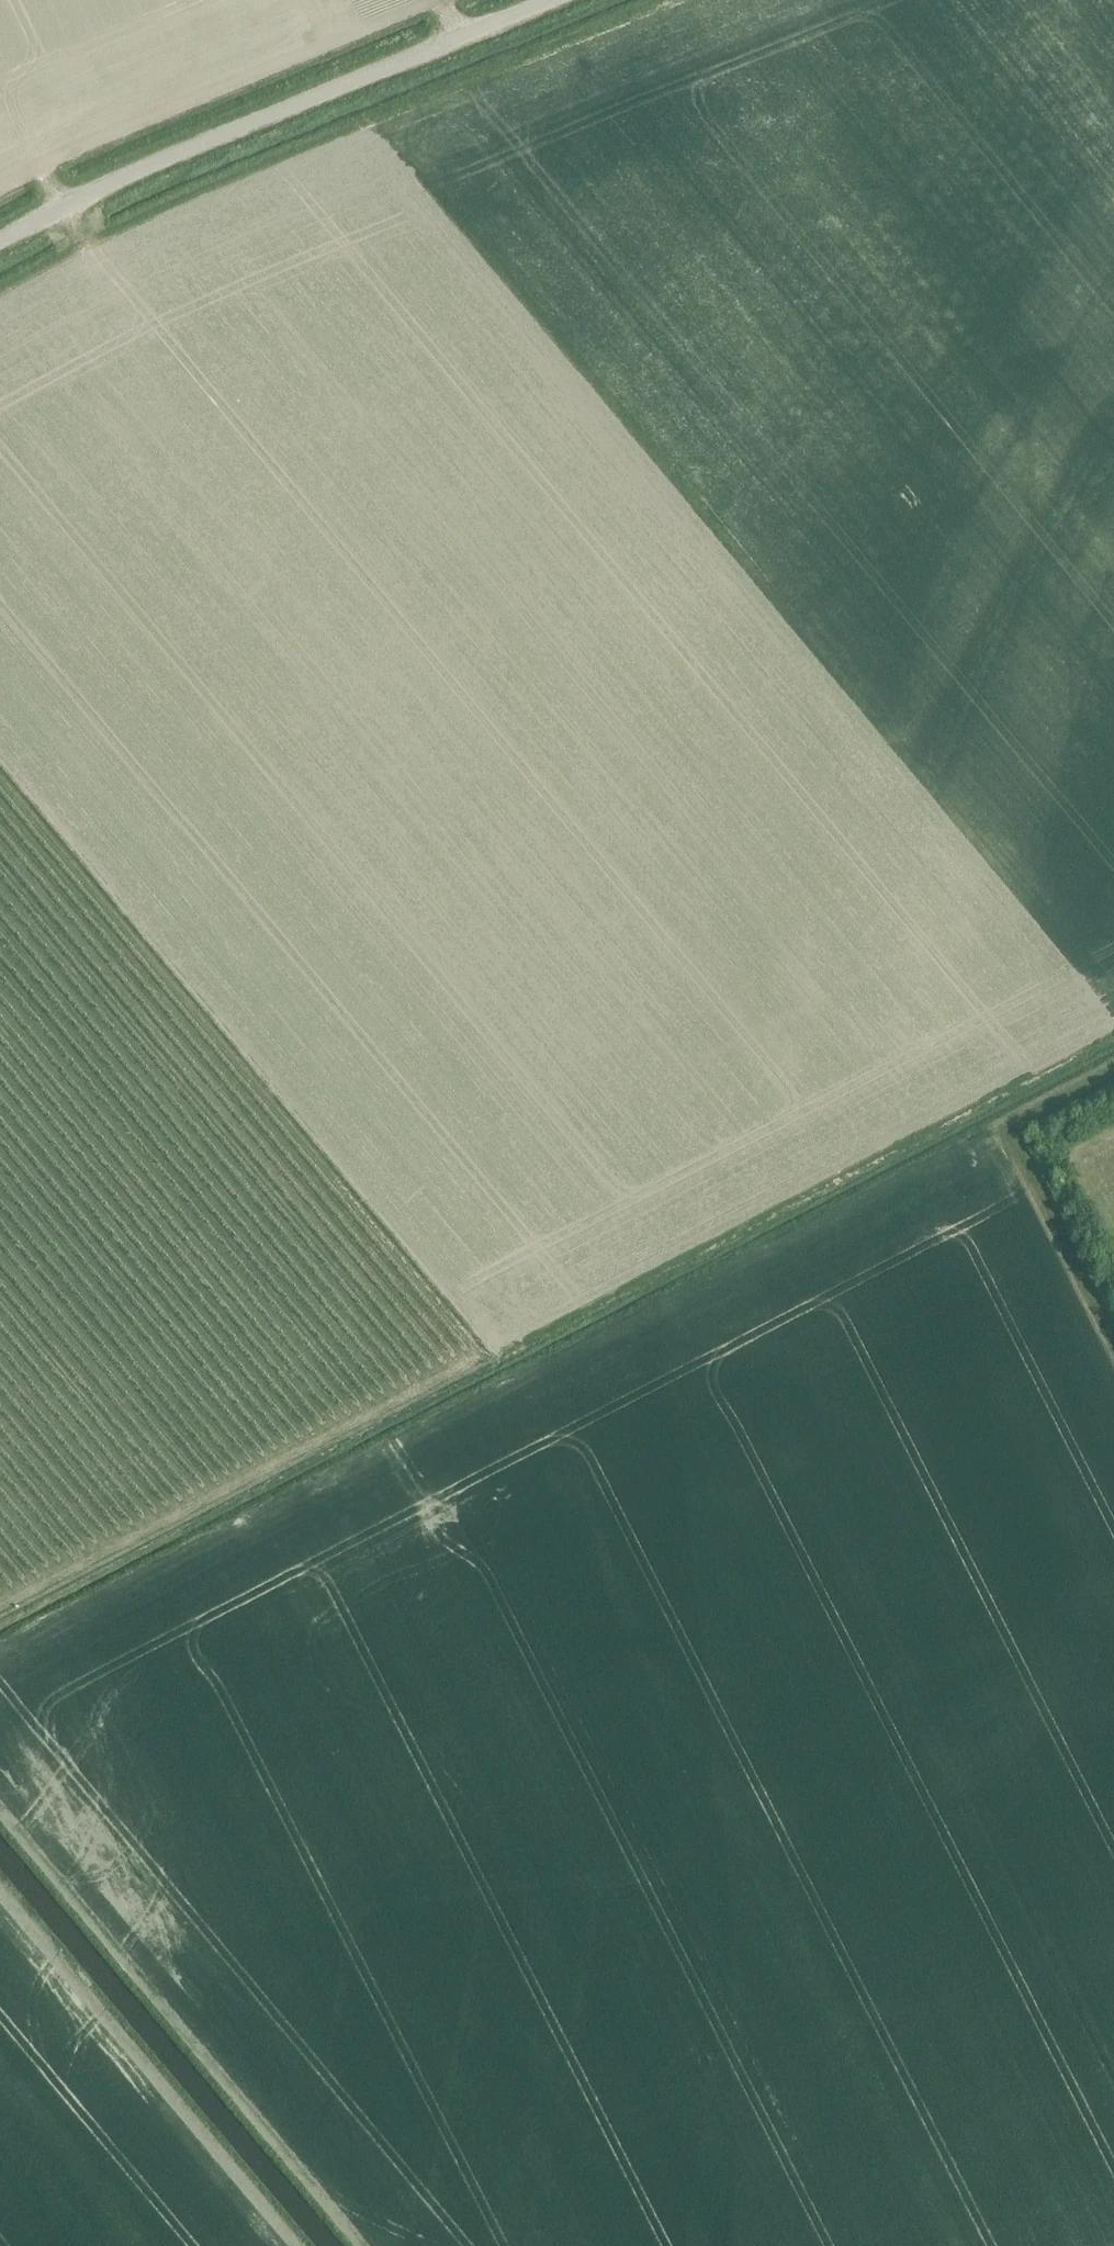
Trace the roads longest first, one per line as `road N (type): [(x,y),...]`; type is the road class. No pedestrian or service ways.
road 1 (unclassified): [(0,242),(79,198),(548,0)]

